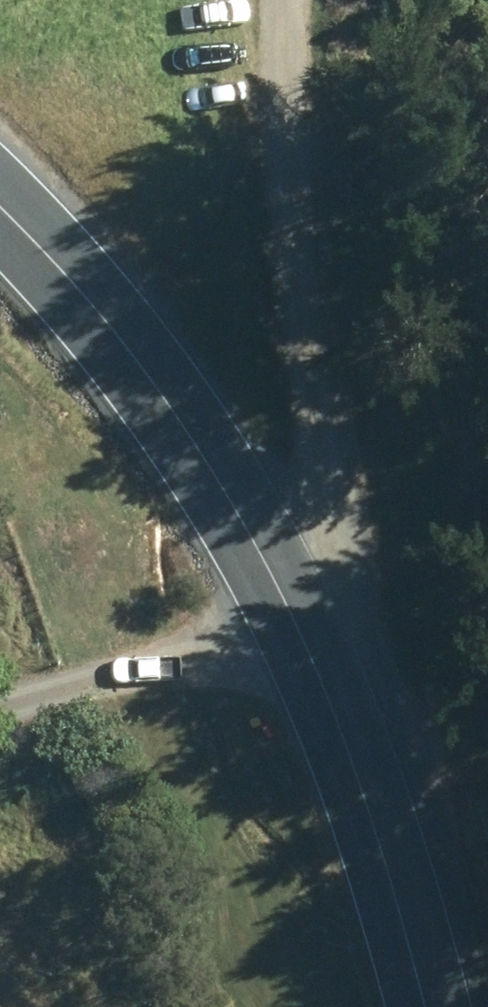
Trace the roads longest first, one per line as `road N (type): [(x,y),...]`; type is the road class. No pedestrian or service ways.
road 1 (tertiary): [(0,195),(171,386),(294,623),(355,763),(424,1006)]
road 2 (track): [(289,0),(294,623)]

